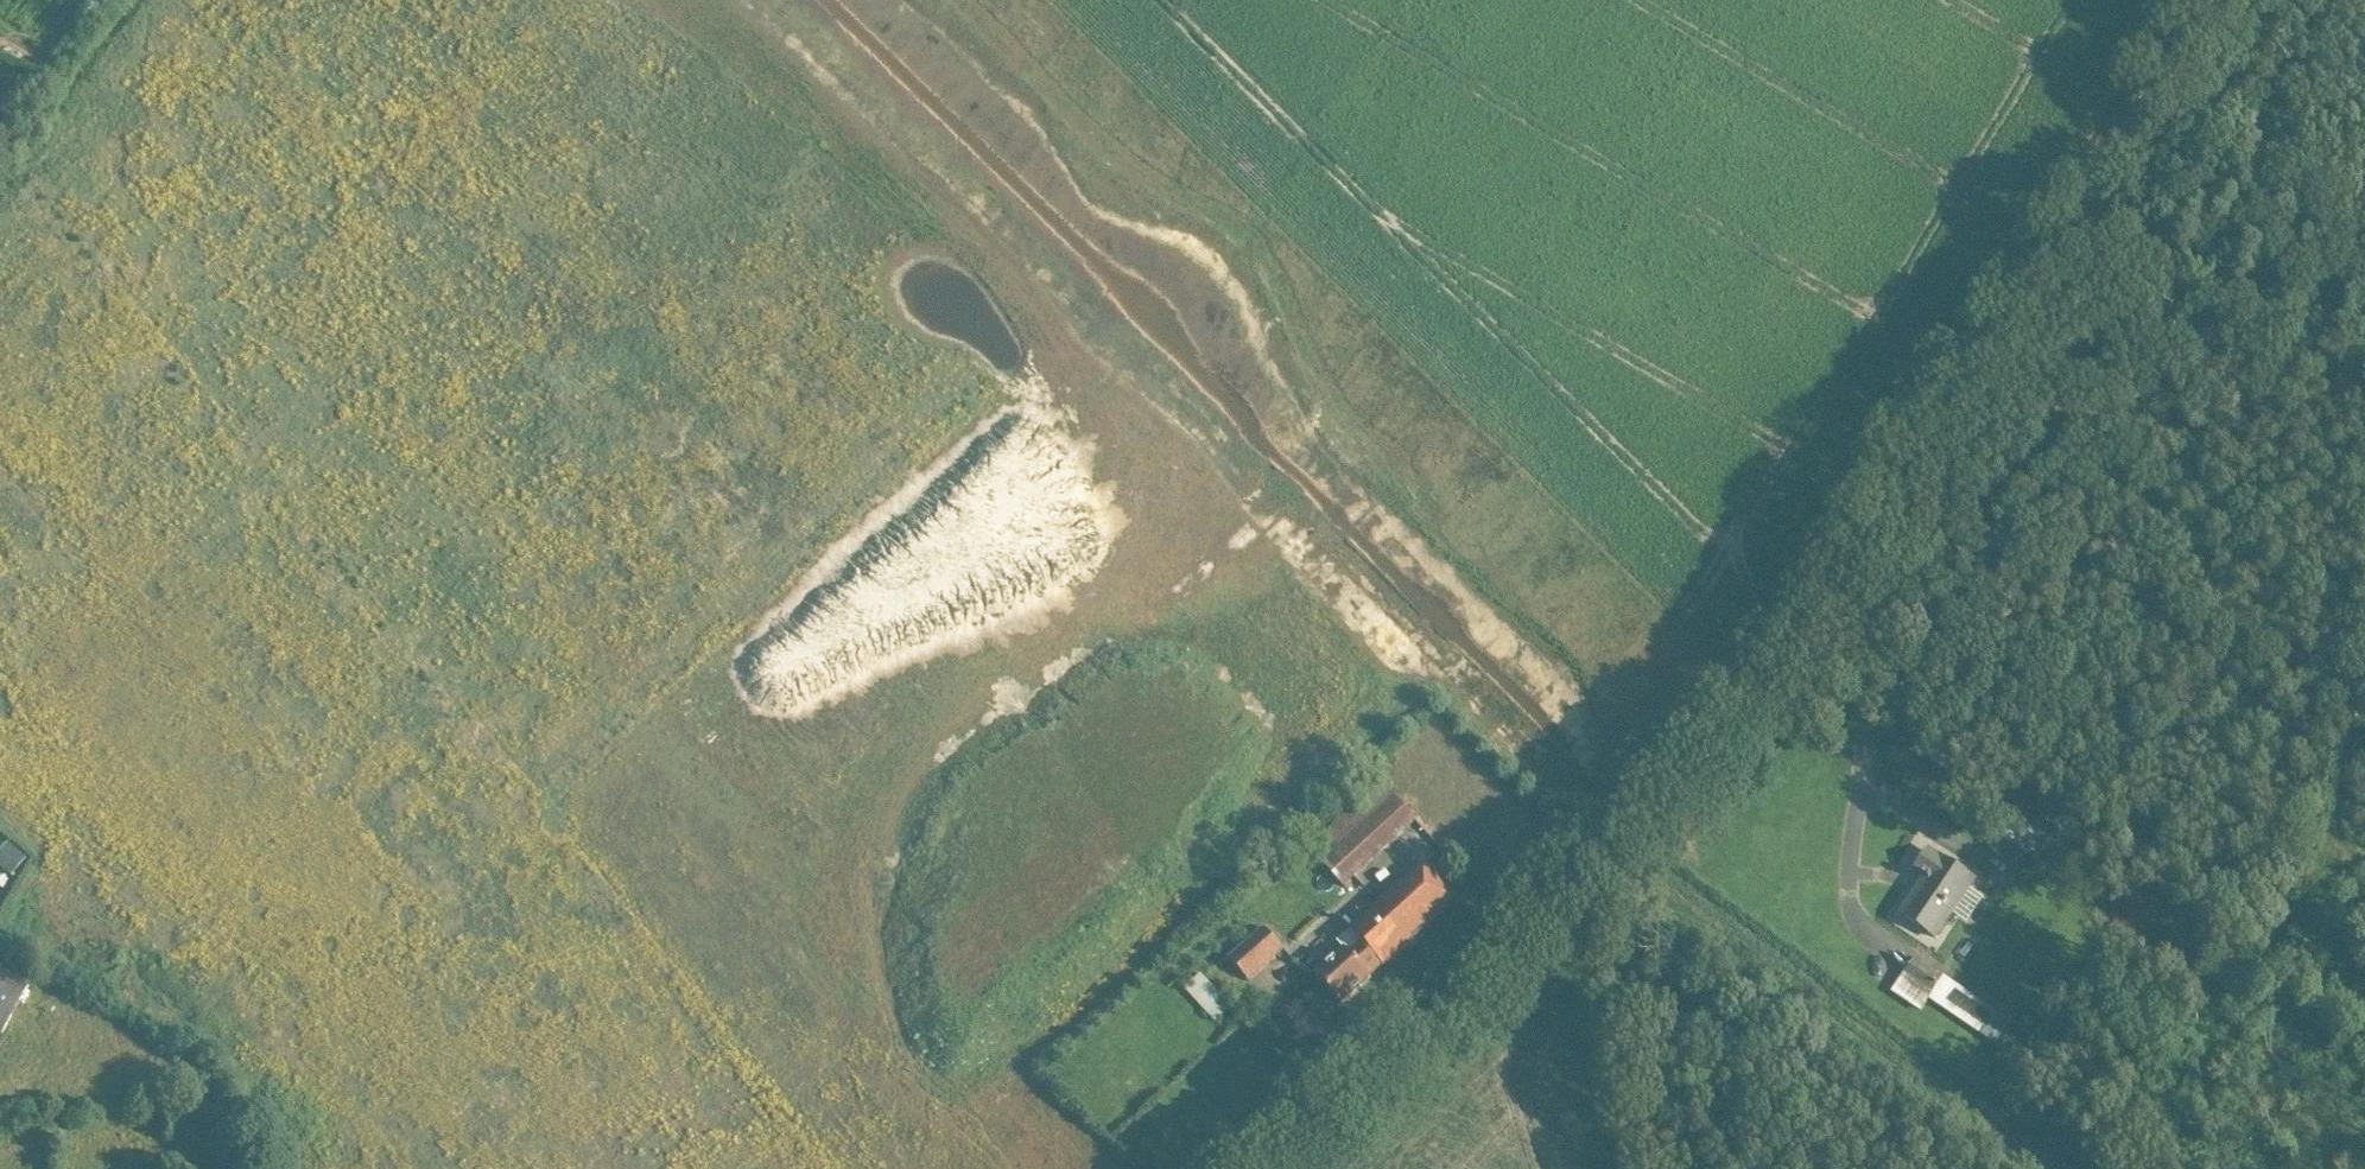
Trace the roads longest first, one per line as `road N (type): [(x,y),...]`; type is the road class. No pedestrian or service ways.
road 1 (unclassified): [(1272,1168),(1740,733),(1934,455),(2214,0)]

